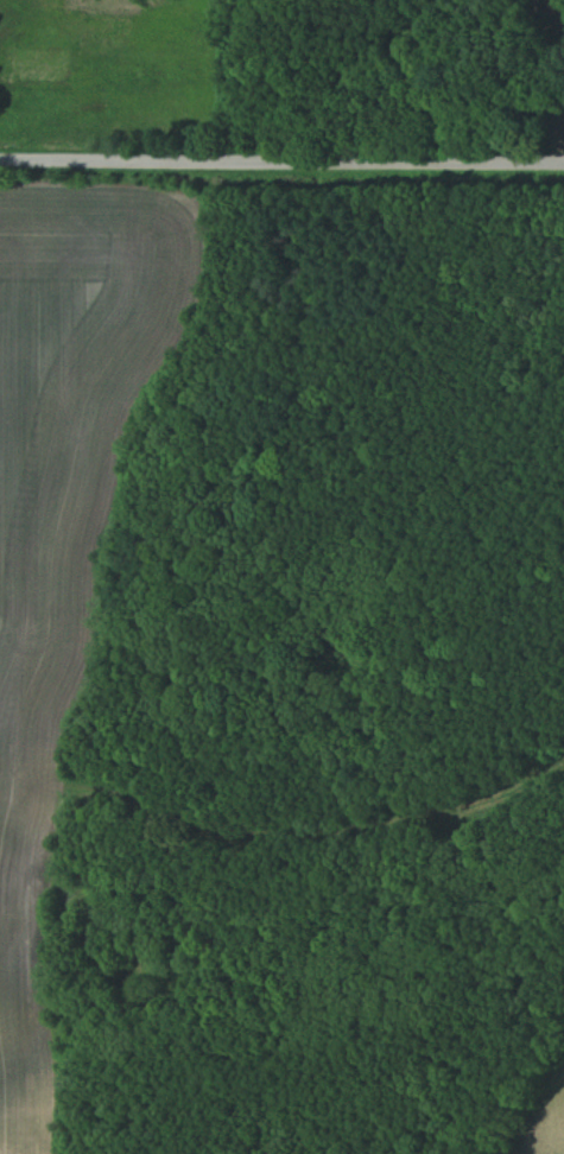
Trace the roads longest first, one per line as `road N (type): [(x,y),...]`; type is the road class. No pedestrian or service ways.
road 1 (residential): [(0,148),(563,153)]

